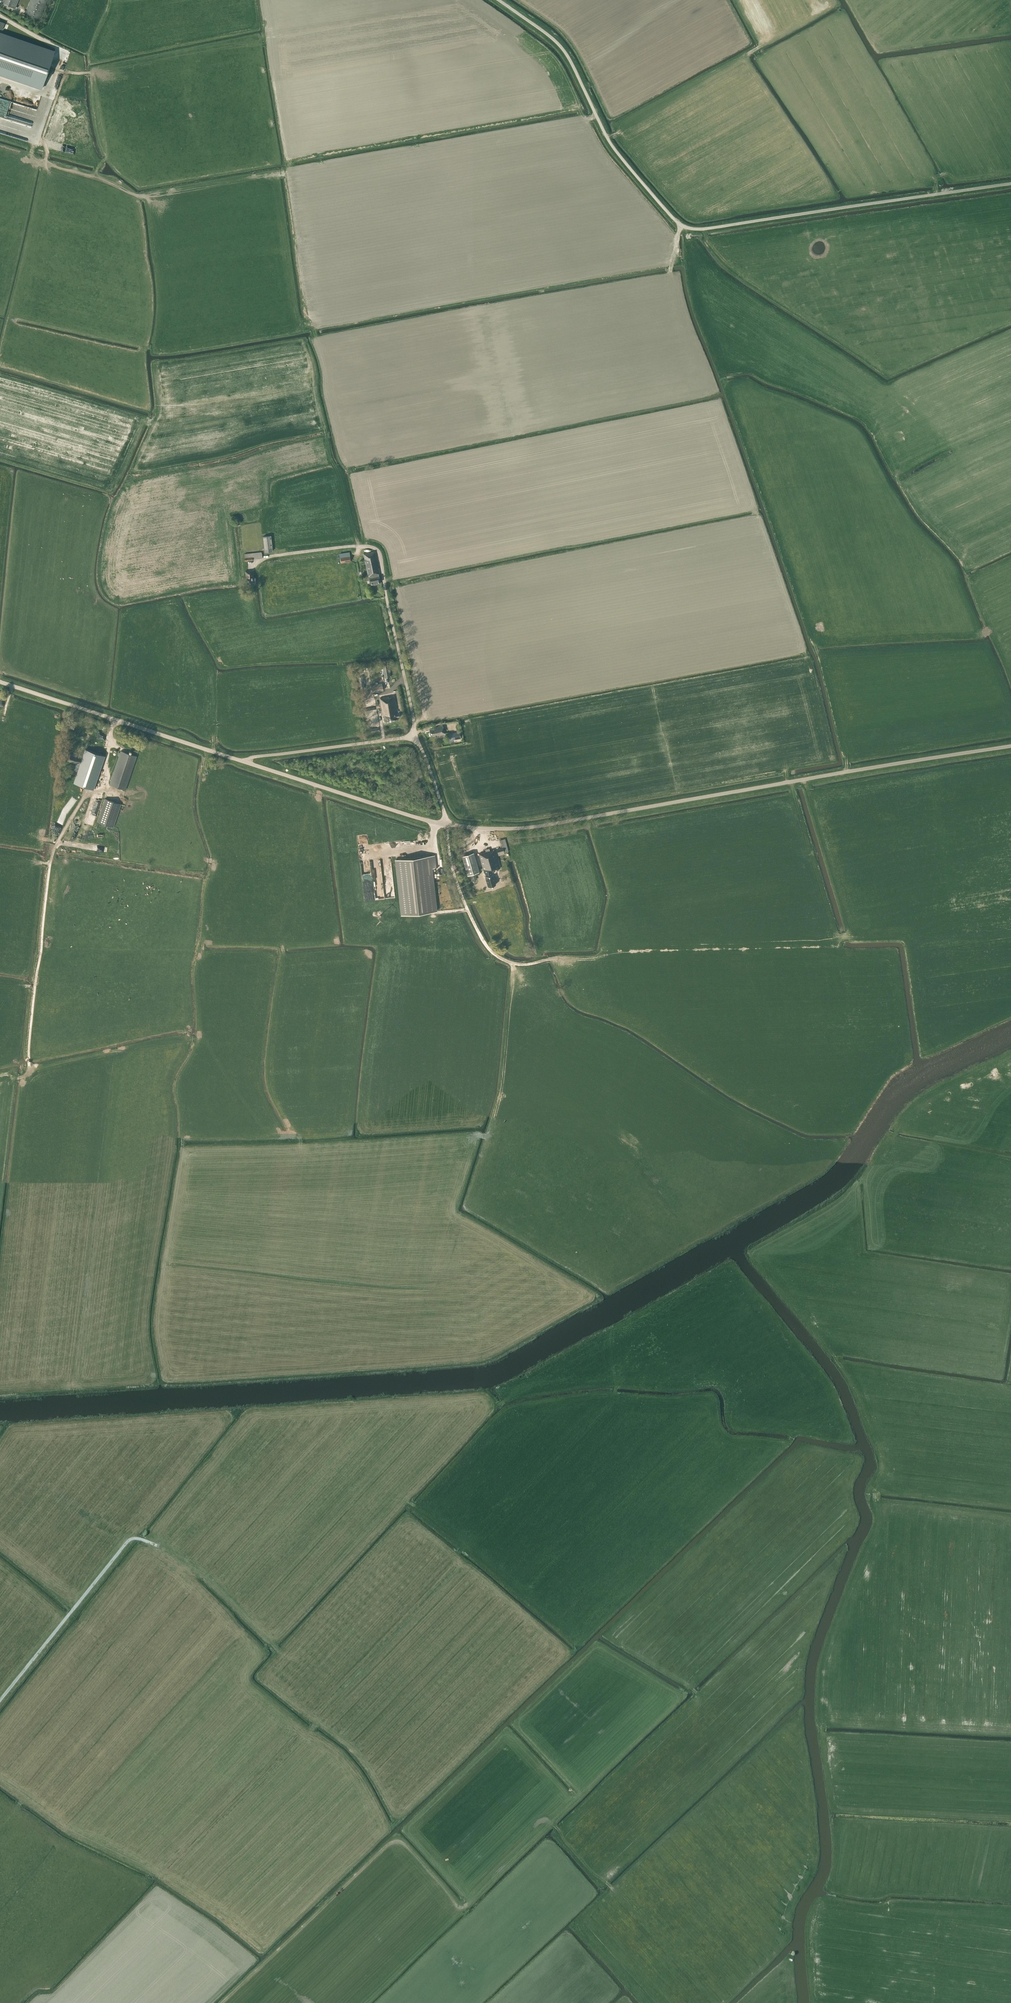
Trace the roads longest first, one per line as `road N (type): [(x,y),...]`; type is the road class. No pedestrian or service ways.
road 1 (unclassified): [(1010,183),(689,228),(613,146),(562,48),(499,0)]
road 2 (unclassified): [(448,825),(546,826),(1010,747)]
road 3 (unclassified): [(416,736),(376,548),(271,555)]
road 4 (unclassified): [(246,763),(0,683)]
road 5 (unclassified): [(448,825),(246,763)]
road 6 (unclassified): [(246,763),(416,736)]

